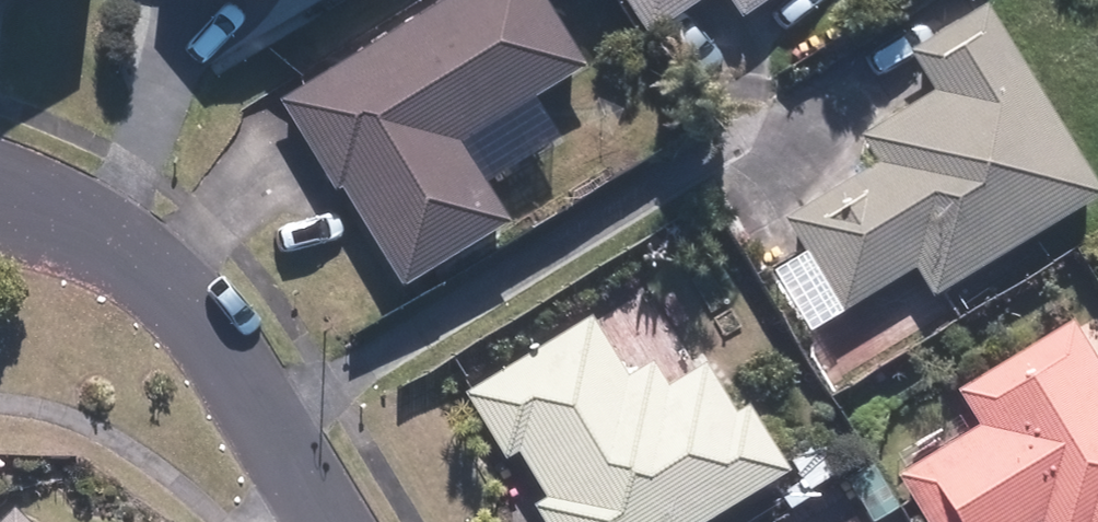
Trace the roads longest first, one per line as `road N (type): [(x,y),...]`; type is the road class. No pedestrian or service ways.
road 1 (residential): [(0,187),(132,243),(215,317),(337,521)]

